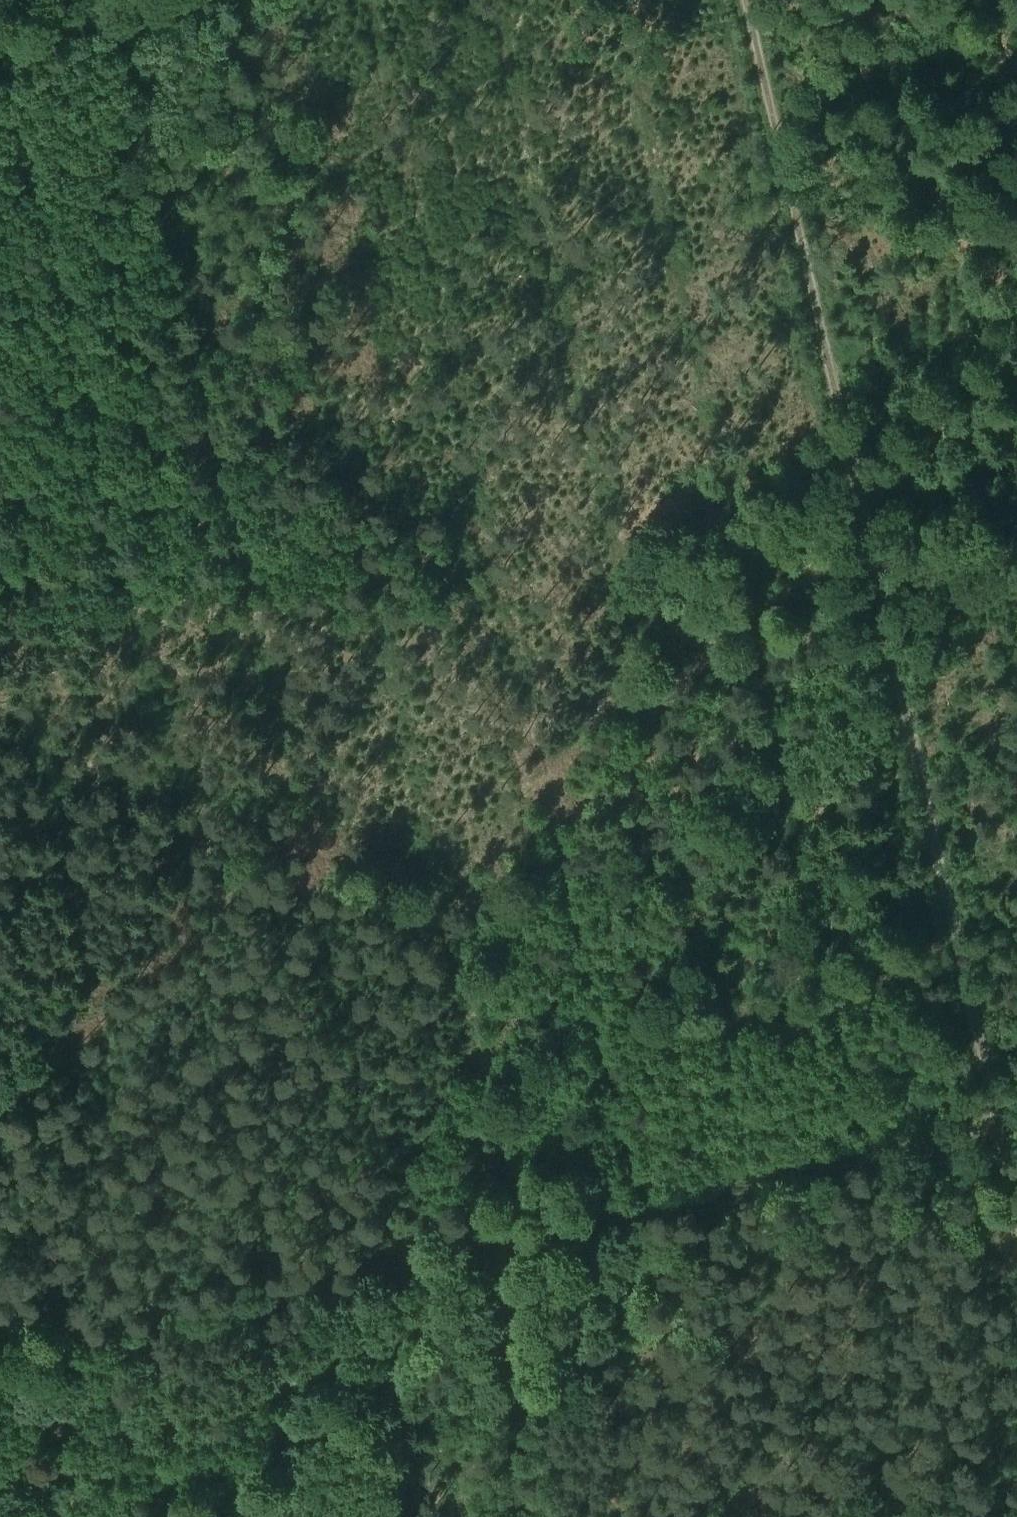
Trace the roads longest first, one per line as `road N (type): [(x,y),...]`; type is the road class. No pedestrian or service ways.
road 1 (track): [(744,0),(1016,1235)]
road 2 (track): [(150,0),(0,43)]

